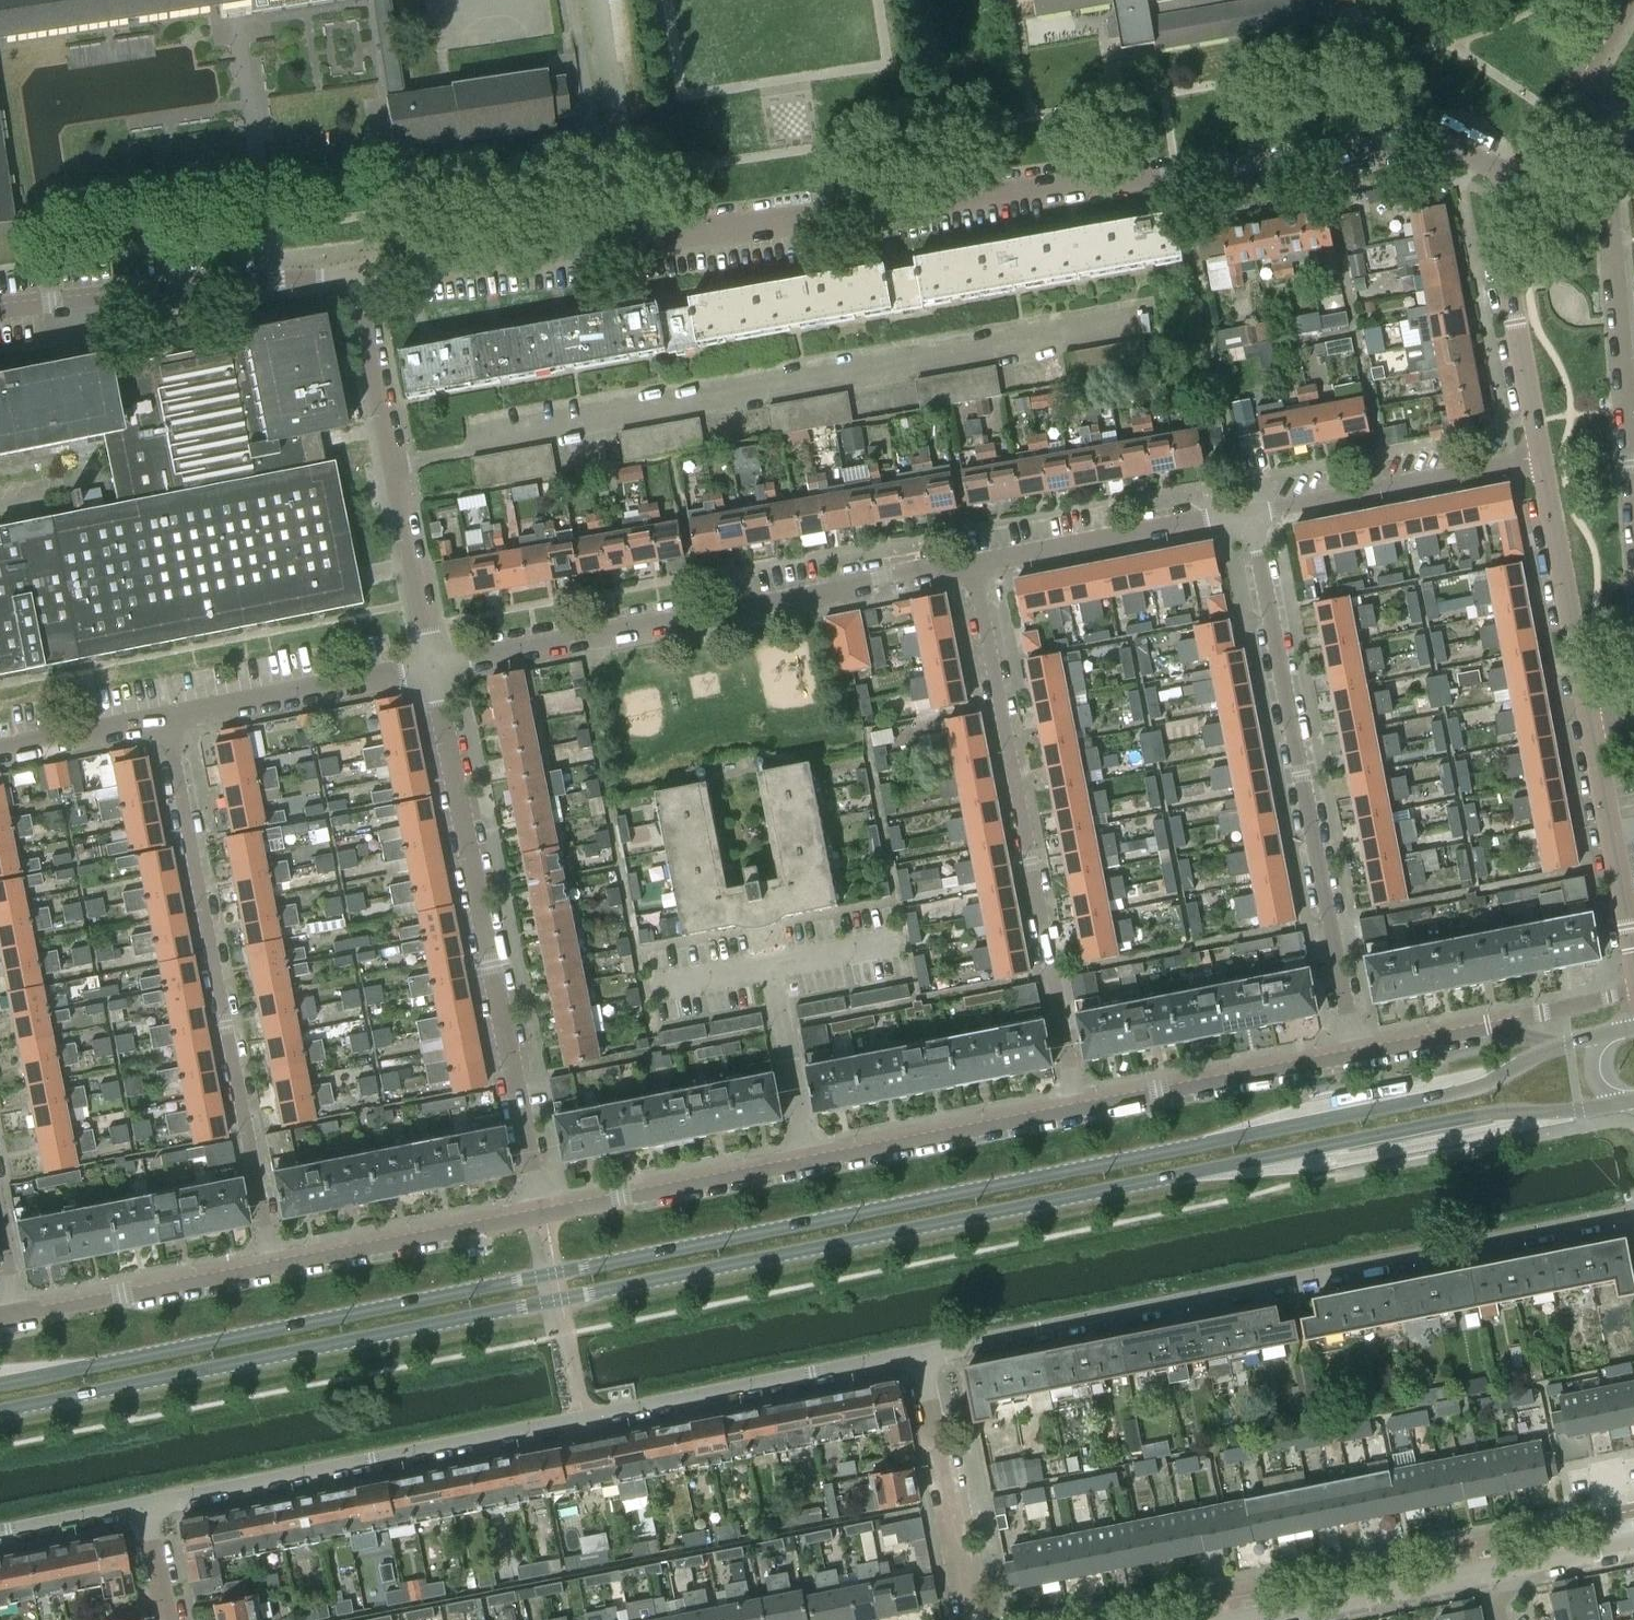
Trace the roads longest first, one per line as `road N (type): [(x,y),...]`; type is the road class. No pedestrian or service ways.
road 1 (secondary): [(0,1413),(1502,1113),(1617,1103)]
road 2 (secondary): [(1600,1037),(1557,1046),(1475,1090),(0,1384)]
road 3 (residential): [(363,272),(1408,146),(1442,147),(1475,162)]
road 4 (residential): [(146,1504),(921,1354)]
road 5 (residential): [(921,1354),(1633,1214)]
road 6 (residential): [(274,1267),(167,716)]
road 7 (residential): [(546,1213),(436,665)]
road 8 (residential): [(972,563),(1079,1111)]
road 9 (residential): [(1359,1052),(1249,510)]
road 10 (residential): [(436,665),(972,563)]
road 11 (residential): [(1633,115),(1613,130),(1604,160),(1633,504)]
road 12 (residential): [(436,665),(392,465),(363,272)]
road 13 (residential): [(0,307),(363,272)]
road 14 (residential): [(1543,455),(1506,255),(1515,182),(1475,162)]
road 15 (residential): [(1249,510),(1543,455)]
road 16 (residential): [(1359,1052),(1079,1111)]
road 17 (residential): [(972,563),(1249,510)]
road 18 (residential): [(1633,992),(1359,1052)]
road 19 (residential): [(546,1213),(274,1267)]
road 20 (residential): [(1079,1111),(807,1163)]
road 21 (residential): [(167,716),(436,665)]
road 22 (residential): [(975,1619),(921,1354)]
road 23 (residential): [(807,1163),(546,1213)]
road 24 (residential): [(274,1267),(15,1317)]
road 25 (residential): [(1590,714),(1543,455)]
road 26 (residential): [(1250,1619),(1502,1568)]
road 27 (residential): [(1633,957),(1590,714)]
road 28 (residential): [(807,1163),(772,972)]
road 29 (residential): [(0,746),(167,716)]
road 30 (residential): [(0,1533),(146,1504)]
road 31 (residential): [(1502,1568),(1633,1542)]

